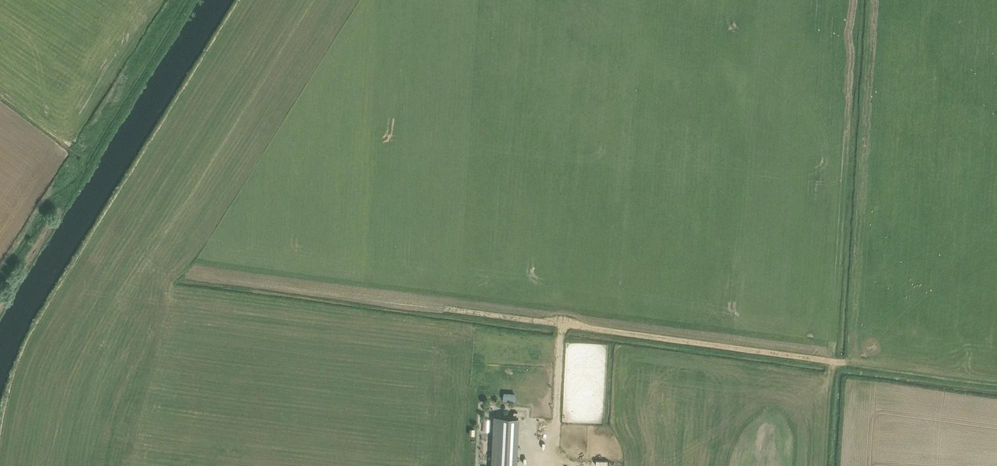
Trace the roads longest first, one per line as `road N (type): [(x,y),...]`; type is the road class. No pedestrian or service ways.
road 1 (track): [(0,282),(45,203),(89,168),(191,0)]

